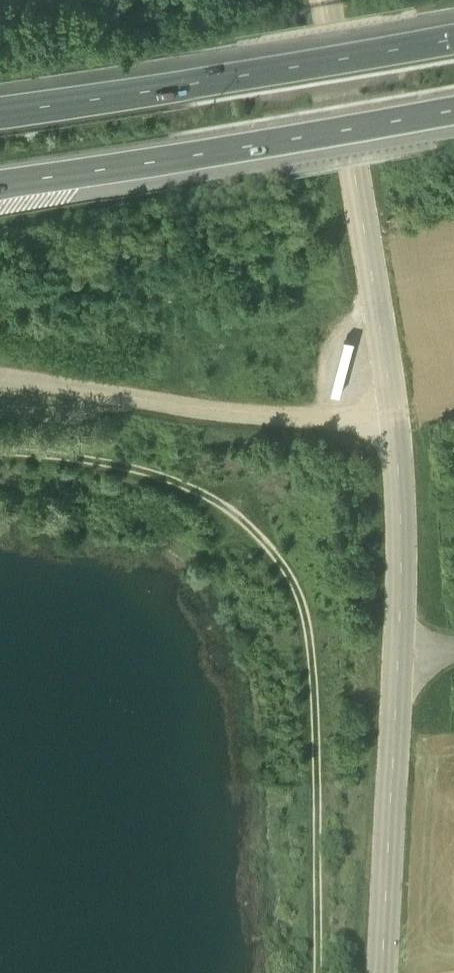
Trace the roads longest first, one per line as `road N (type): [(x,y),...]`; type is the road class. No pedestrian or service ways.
road 1 (track): [(311,972),(310,652),(299,588),(272,543),(228,498),(165,466),(64,442),(0,440)]
road 2 (tertiary): [(381,972),(400,577),(391,401)]
road 3 (motorway): [(0,166),(453,94)]
road 4 (motorway): [(453,20),(0,92)]
road 5 (tertiary): [(391,401),(327,0)]
road 6 (unclassified): [(391,401),(332,413),(0,370)]

